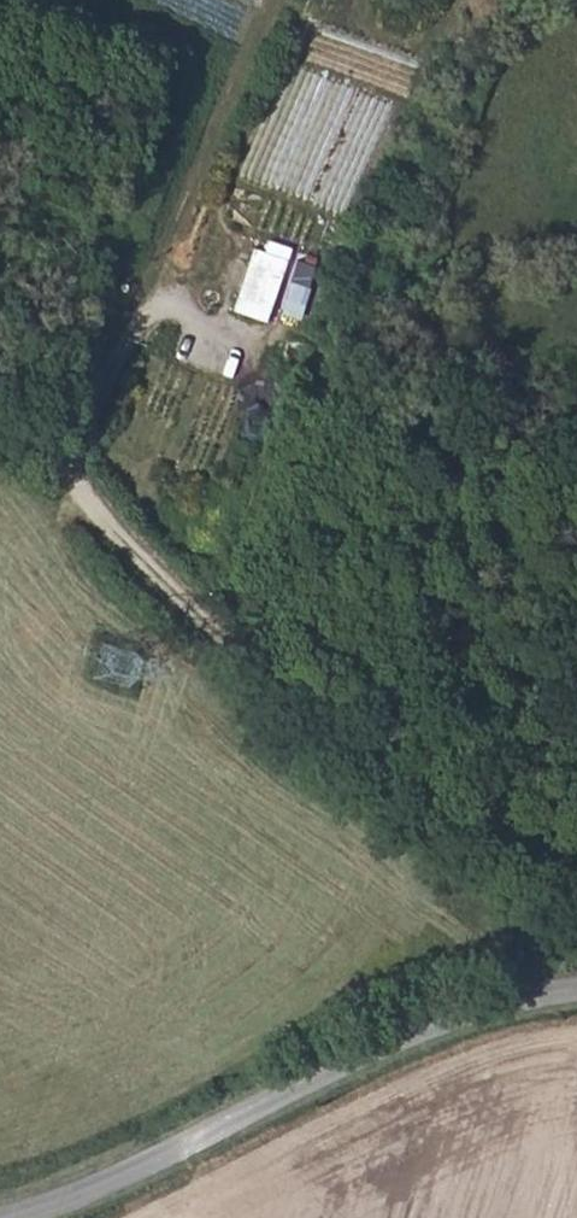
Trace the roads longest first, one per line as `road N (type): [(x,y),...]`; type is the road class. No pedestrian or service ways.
road 1 (track): [(576,890),(215,635),(123,547),(64,473)]
road 2 (unclassified): [(576,985),(430,1024),(141,1167),(0,1216)]
road 3 (track): [(64,473),(146,298)]

